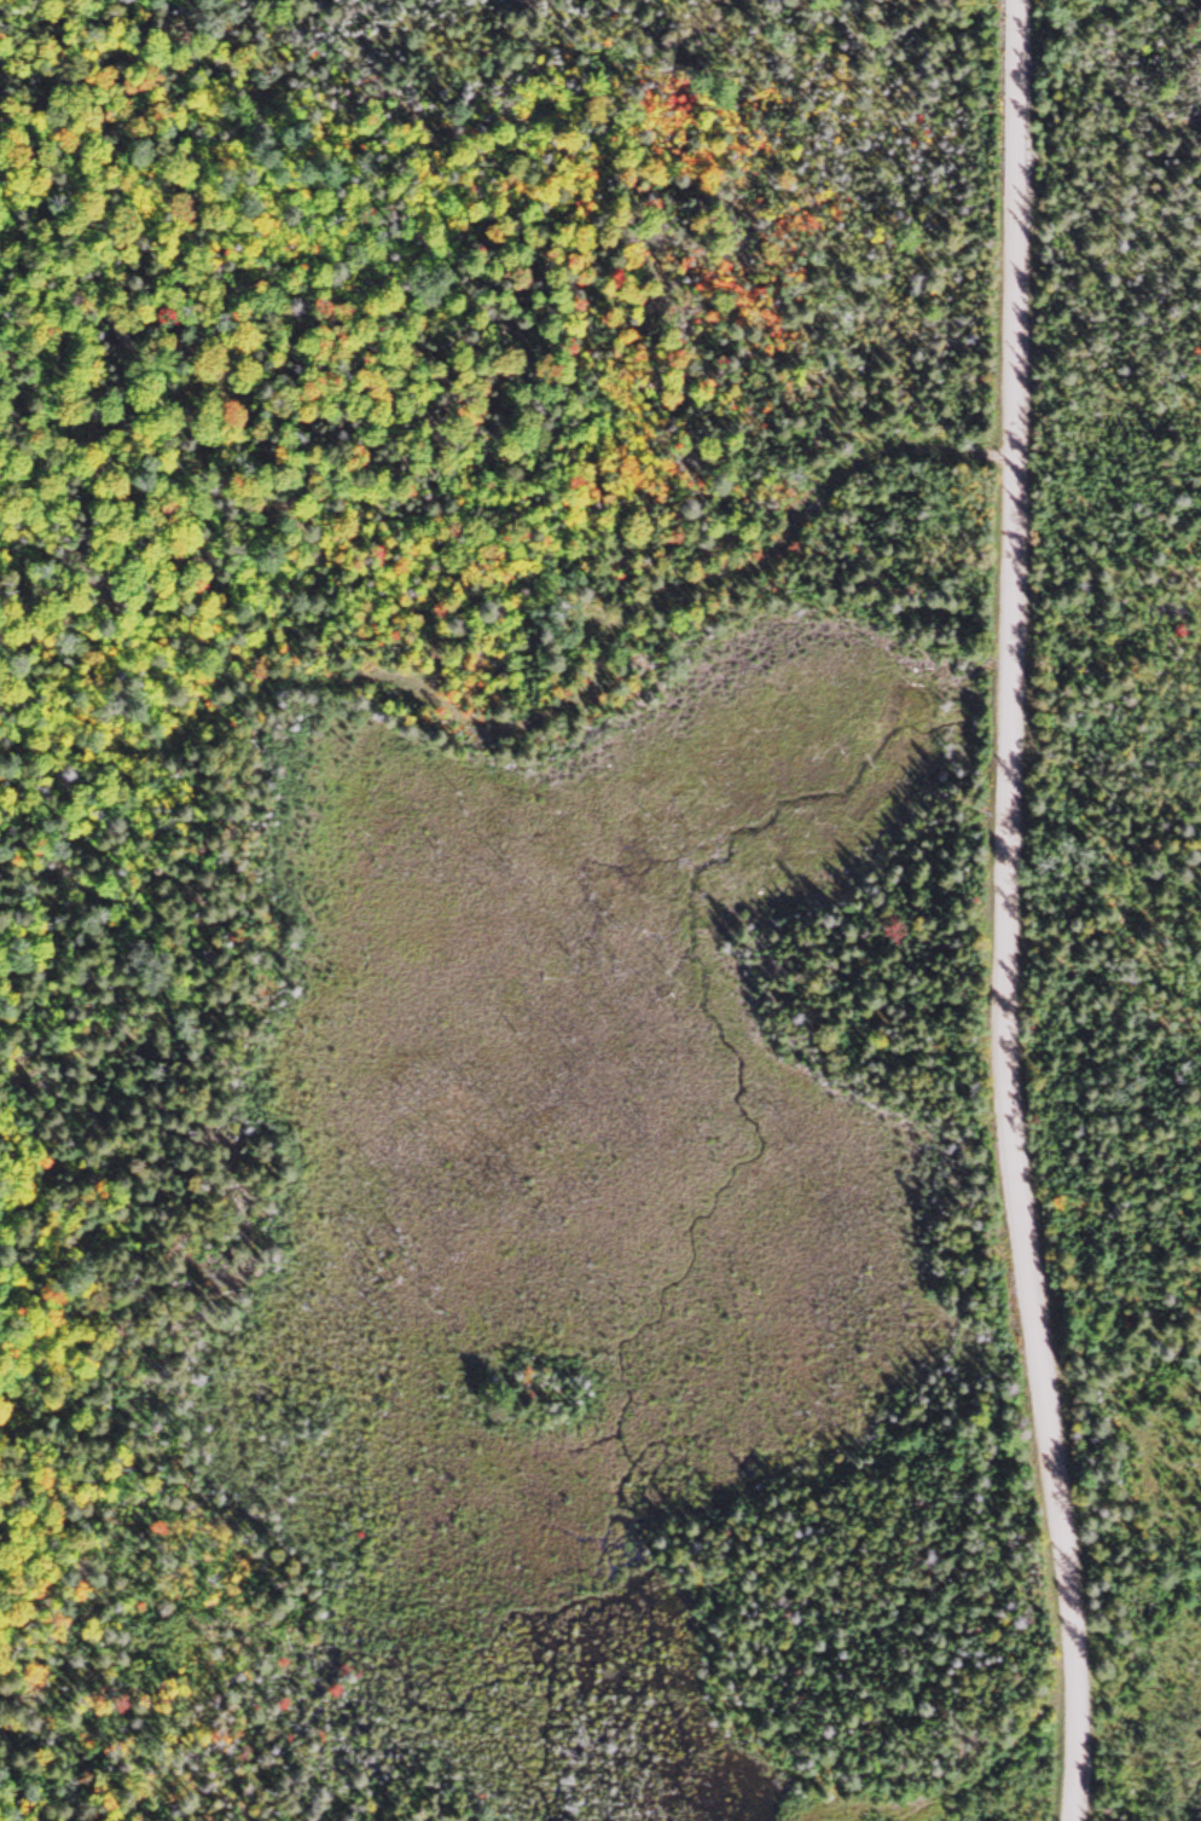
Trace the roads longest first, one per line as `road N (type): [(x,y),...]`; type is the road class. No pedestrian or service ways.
road 1 (residential): [(1060,1820),(1069,1652),(1021,1265),(1006,1071),(1021,694),(1022,0)]

